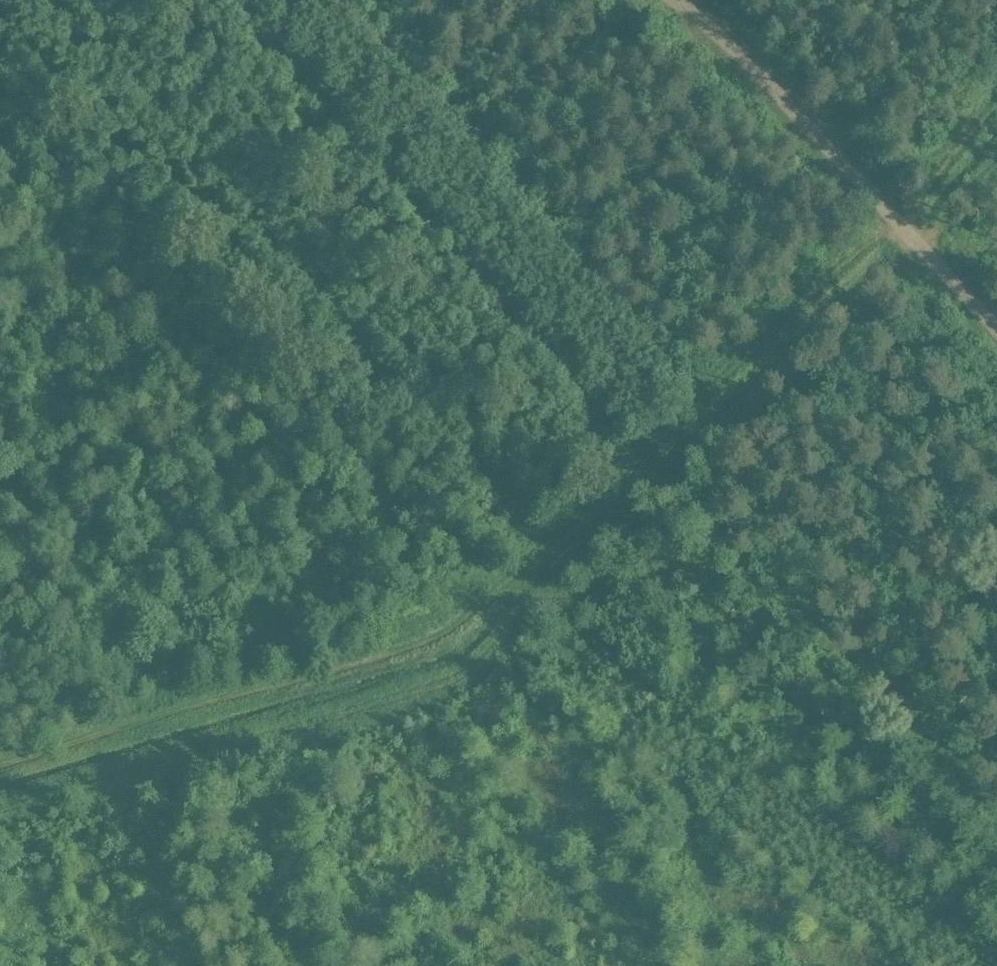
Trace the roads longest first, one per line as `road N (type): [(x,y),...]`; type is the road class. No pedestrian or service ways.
road 1 (unclassified): [(996,331),(755,70),(675,0)]

